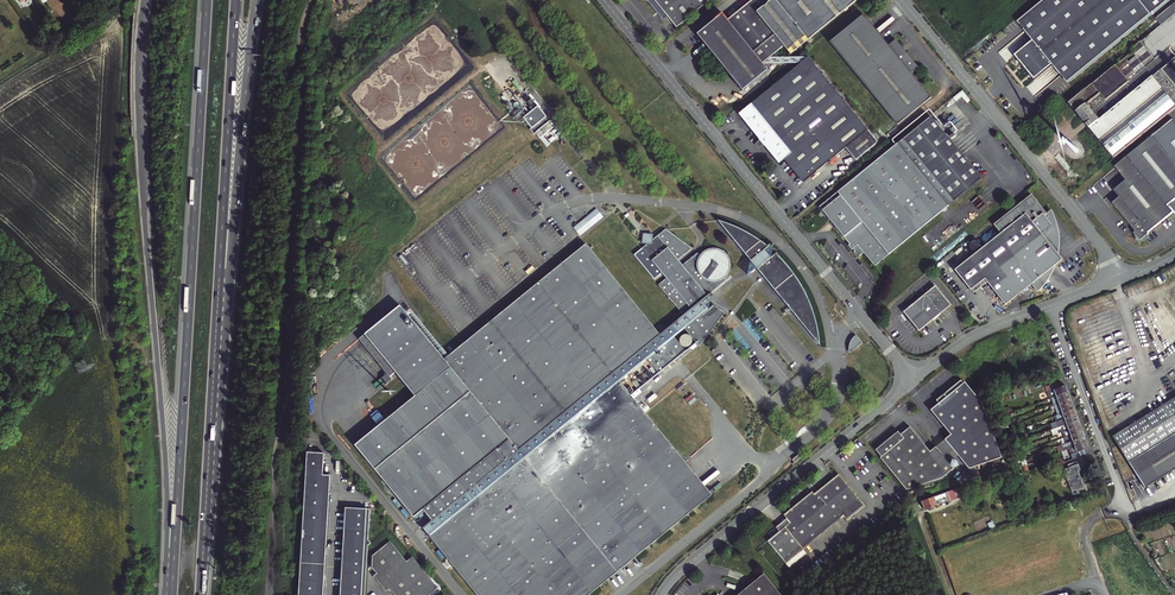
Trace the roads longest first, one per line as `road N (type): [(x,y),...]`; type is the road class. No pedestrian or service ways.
road 1 (motorway): [(145,0),(140,104),(166,473),(166,594)]
road 2 (motorway): [(207,0),(172,594)]
road 3 (unclassified): [(604,0),(915,380)]
road 4 (unclassified): [(901,0),(1128,277)]
road 5 (unclassified): [(915,380),(661,594)]
road 6 (residential): [(1050,306),(1131,530),(1174,593)]
road 7 (motorway): [(218,300),(257,0)]
road 8 (motorway): [(218,300),(235,0)]
road 9 (motorway): [(200,594),(218,300)]
road 10 (unclassified): [(915,380),(972,337),(1050,306)]

